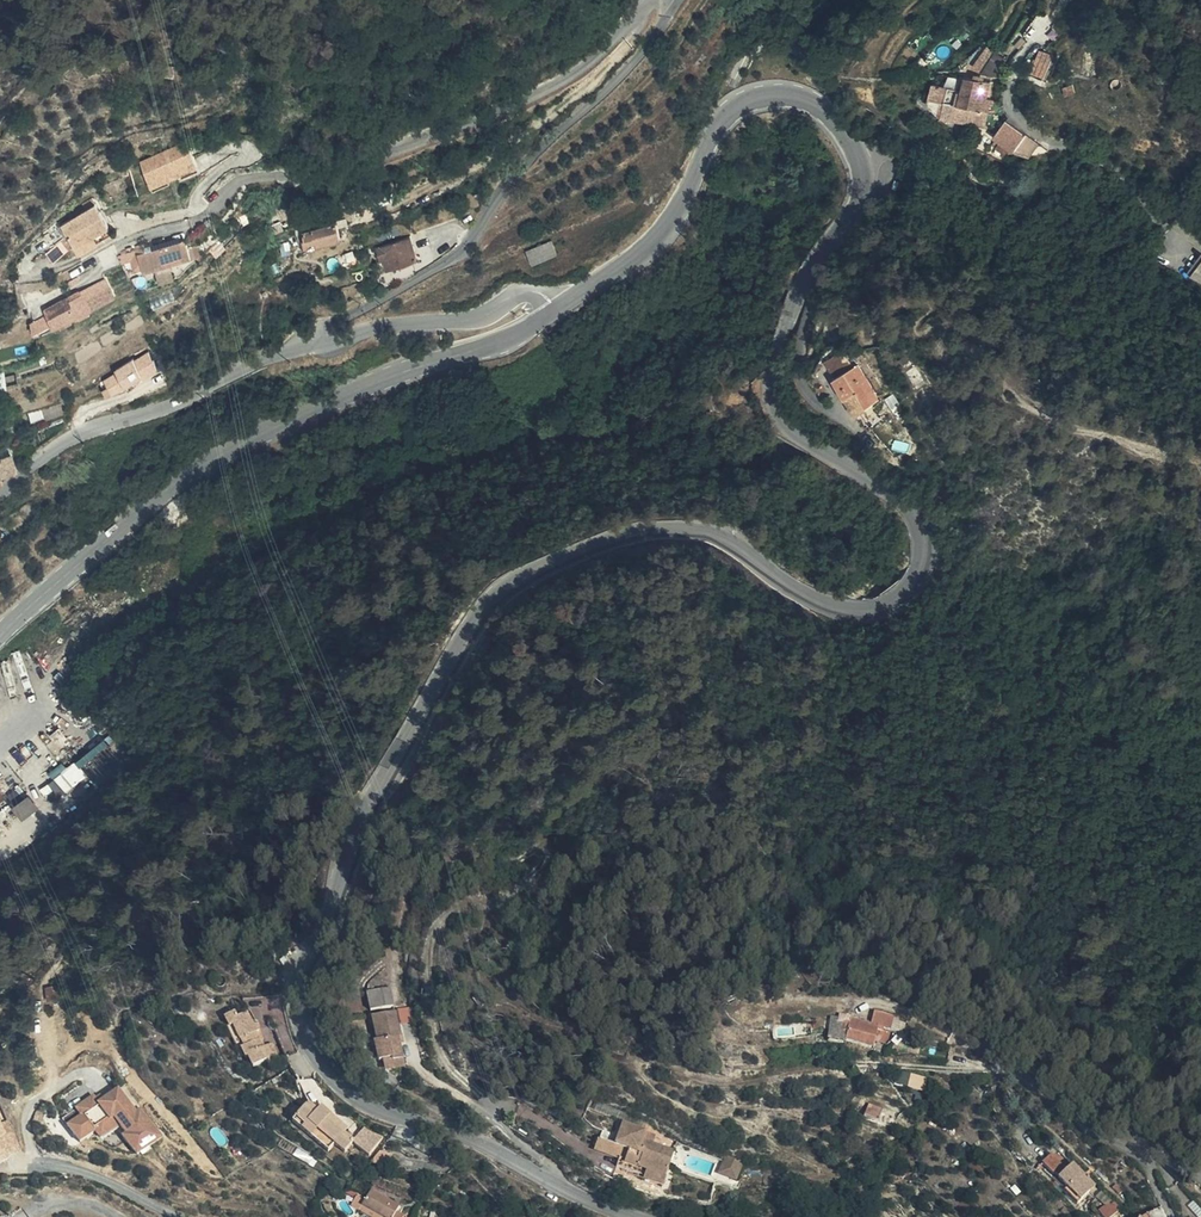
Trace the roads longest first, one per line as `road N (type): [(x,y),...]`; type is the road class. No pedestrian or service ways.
road 1 (tertiary): [(557,310),(657,243),(730,112),(768,97),(817,105),(849,138),(857,195),(798,300),(777,354),(775,387),(812,438),(905,502),(926,541),(916,586),(895,604),(861,615),(824,612),(729,545),(666,531),(633,534),(498,596),(367,811),(301,954),(296,1009),(305,1039),(336,1085),(619,1216)]
road 2 (tertiary): [(0,637),(160,494),(225,451),(391,379),(513,337),(557,310)]
road 3 (residential): [(309,346),(320,329),(454,259),(526,158),(620,82),(669,20),(672,3)]
road 4 (residential): [(672,3),(650,6),(581,73),(475,132),(246,183),(218,202)]
road 5 (track): [(490,1119),(482,1097),(443,1062),(437,1030),(430,944),(453,911),(471,909),(477,967),(504,999),(630,1058)]
road 6 (track): [(490,1119),(422,1073),(394,958),(401,921),(429,877),(458,862),(517,852),(527,864),(493,891),(478,926)]
road 7 (tertiary): [(0,488),(89,433),(309,346)]
road 8 (tertiary): [(309,346),(376,329),(471,321),(525,293),(557,310)]
road 9 (residential): [(981,1064),(1200,1181)]

